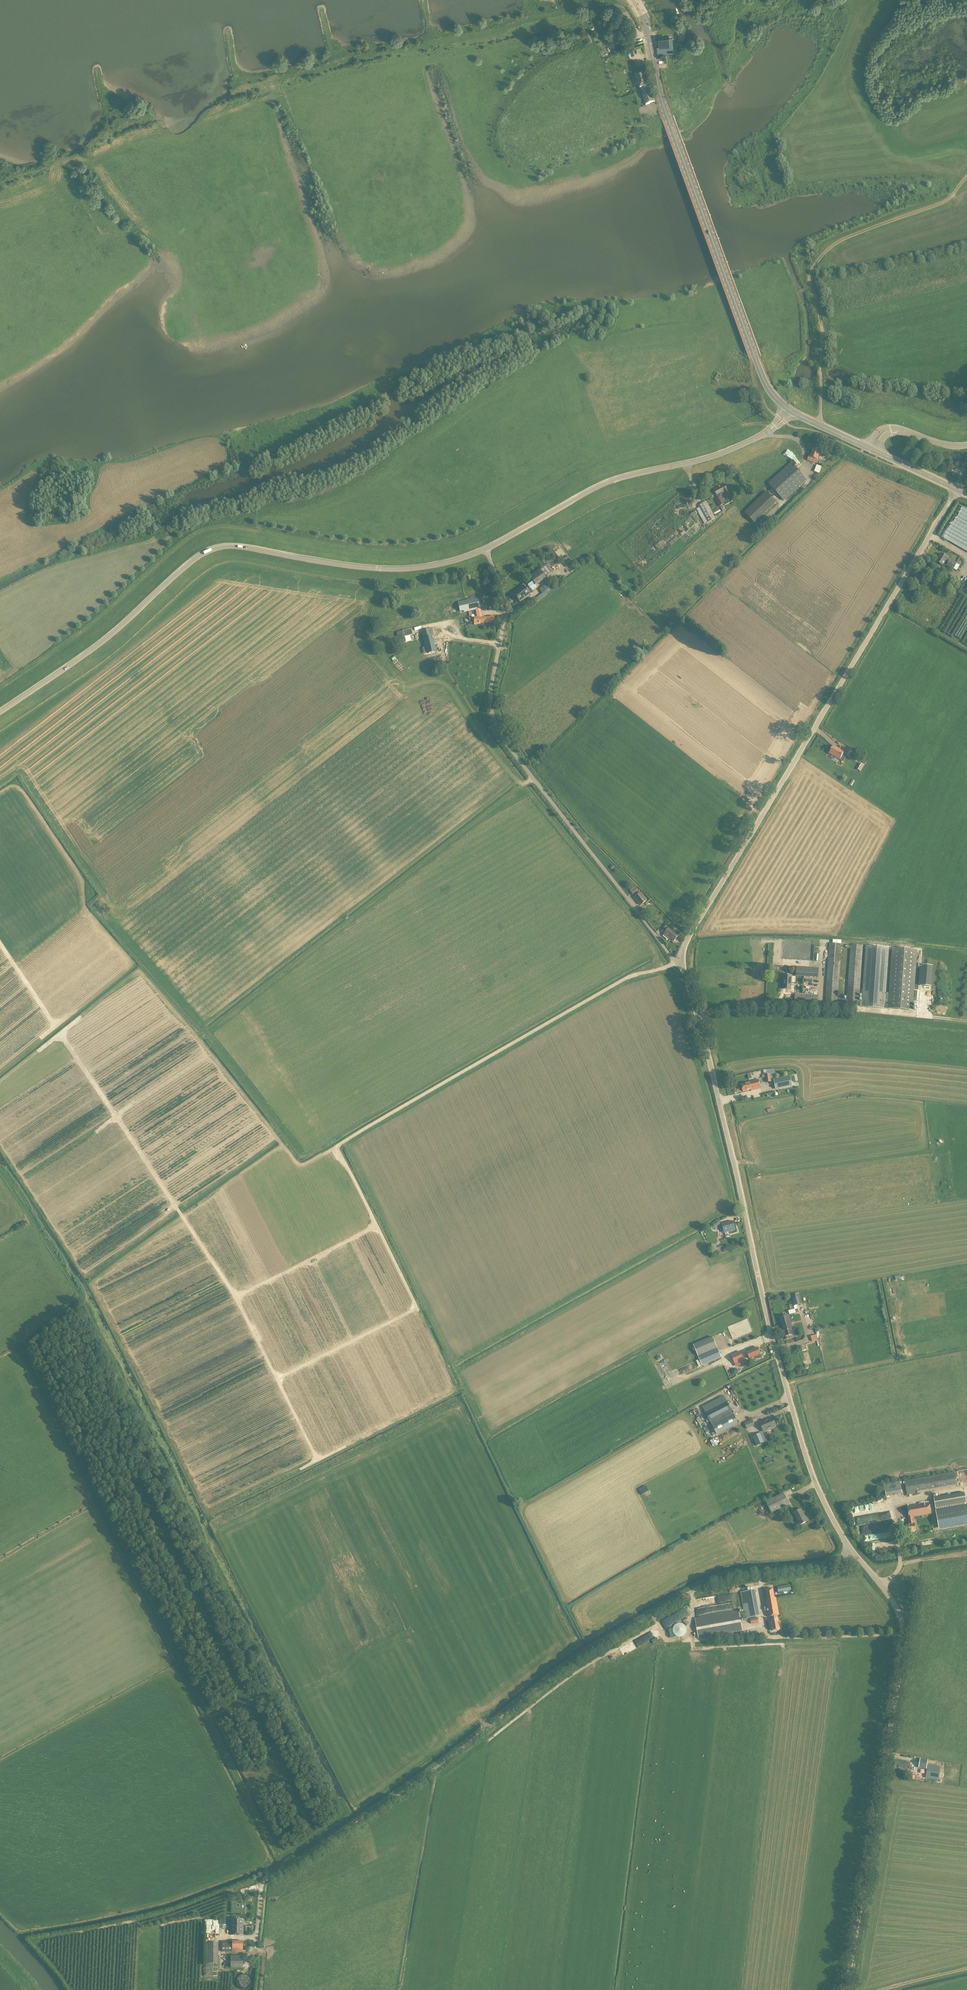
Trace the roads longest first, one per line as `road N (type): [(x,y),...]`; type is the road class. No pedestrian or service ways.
road 1 (unclassified): [(263,1881),(435,1770),(601,1641),(719,1578),(826,1565),(851,1550)]
road 2 (unclassified): [(851,1550),(815,1480),(786,1388),(707,1051),(678,965)]
road 3 (unclassified): [(678,965),(956,489)]
road 4 (tertiary): [(0,713),(104,641),(211,550),(405,570),(484,550)]
road 5 (unclassified): [(678,965),(498,729),(490,697),(503,609),(484,550)]
road 6 (unclassified): [(847,1989),(904,1638),(895,1602),(851,1550)]
road 7 (secondary): [(790,410),(760,370),(632,0)]
road 8 (tertiary): [(484,550),(611,480),(747,443),(790,410)]
road 9 (track): [(822,328),(809,280),(831,246),(944,204),(966,176)]
road 10 (track): [(788,295),(966,256)]

